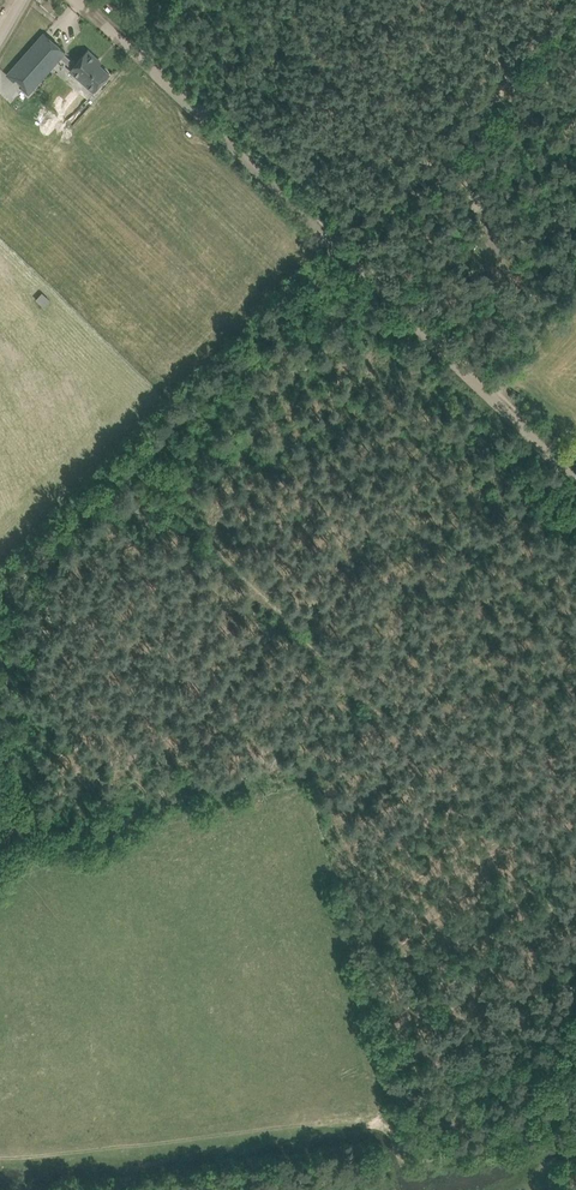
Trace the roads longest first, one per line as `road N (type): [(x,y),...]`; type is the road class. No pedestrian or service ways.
road 1 (track): [(88,0),(342,251)]
road 2 (track): [(342,251),(575,484)]
road 3 (track): [(342,251),(575,22)]

